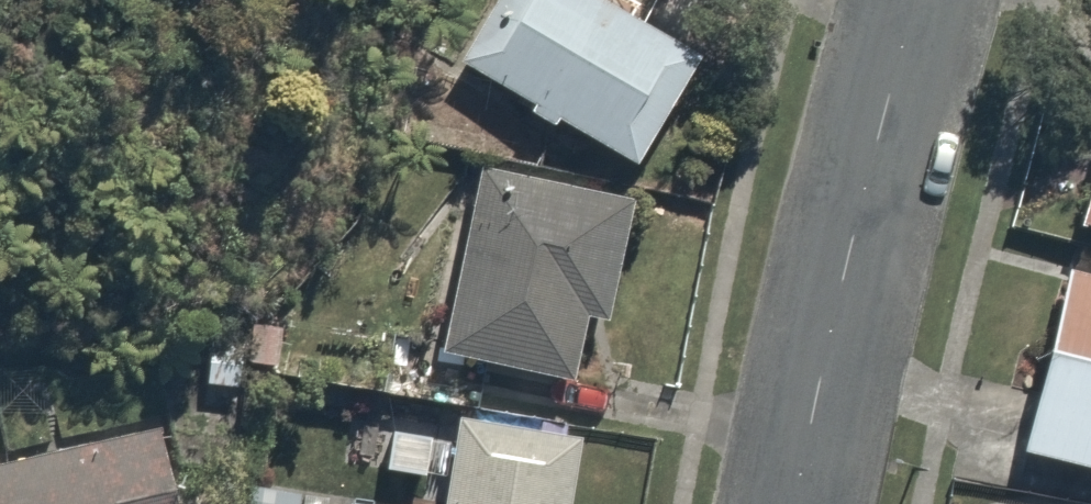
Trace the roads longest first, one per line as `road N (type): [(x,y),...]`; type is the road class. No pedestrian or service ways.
road 1 (tertiary): [(902,0),(883,60),(790,503)]

